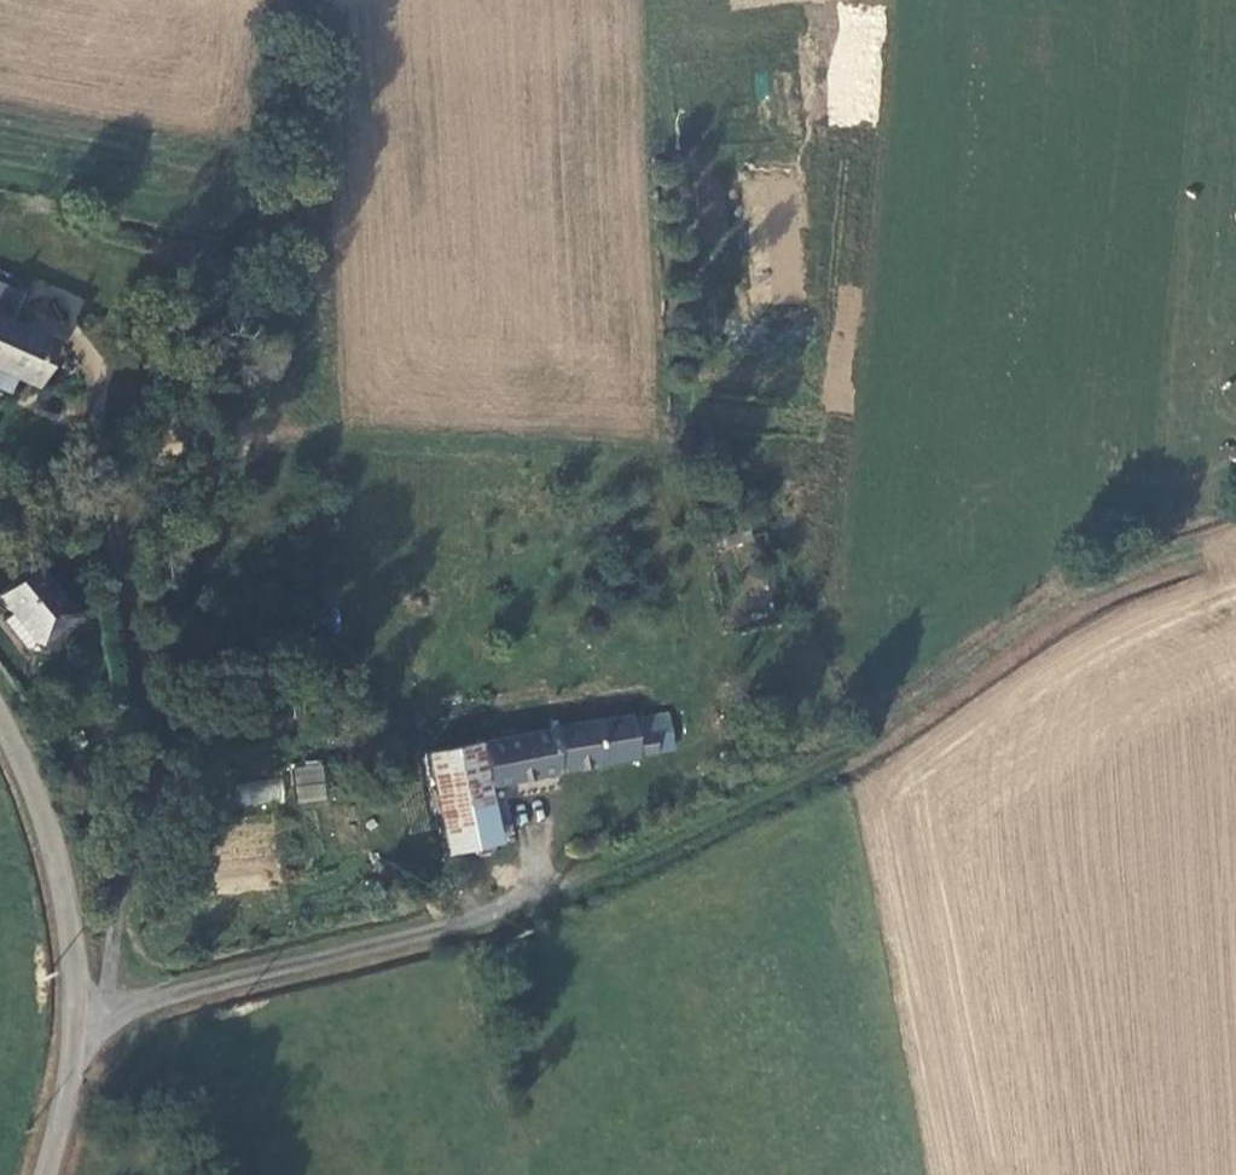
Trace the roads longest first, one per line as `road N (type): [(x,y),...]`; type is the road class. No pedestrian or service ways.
road 1 (track): [(1206,542),(1085,592),(760,794),(545,888)]
road 2 (unclassified): [(85,1020),(484,918),(545,888)]
road 3 (unclassified): [(85,1020),(54,856),(0,720)]
road 4 (unclassified): [(44,1174),(85,1020)]

